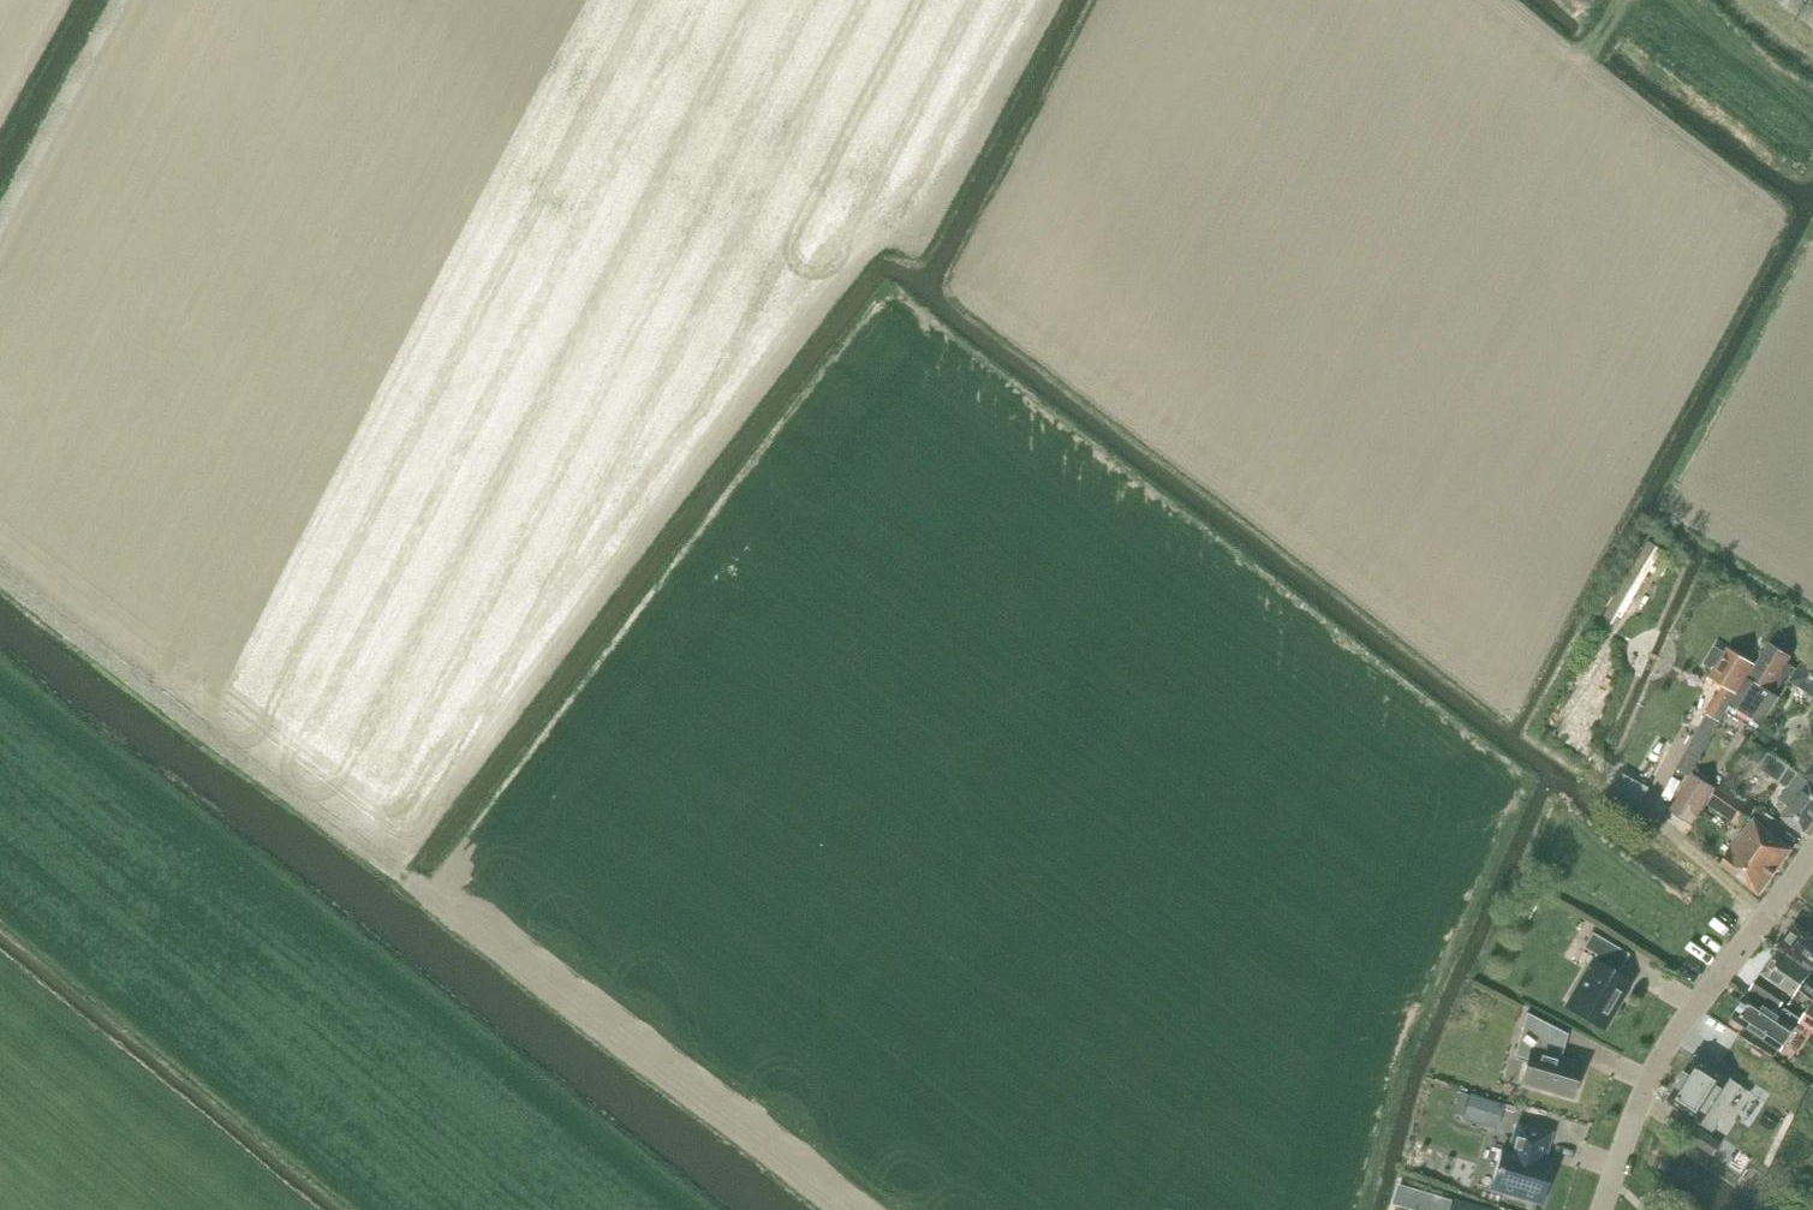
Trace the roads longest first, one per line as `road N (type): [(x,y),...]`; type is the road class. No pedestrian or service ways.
road 1 (unclassified): [(1606,1209),(1662,1054),(1812,851)]

